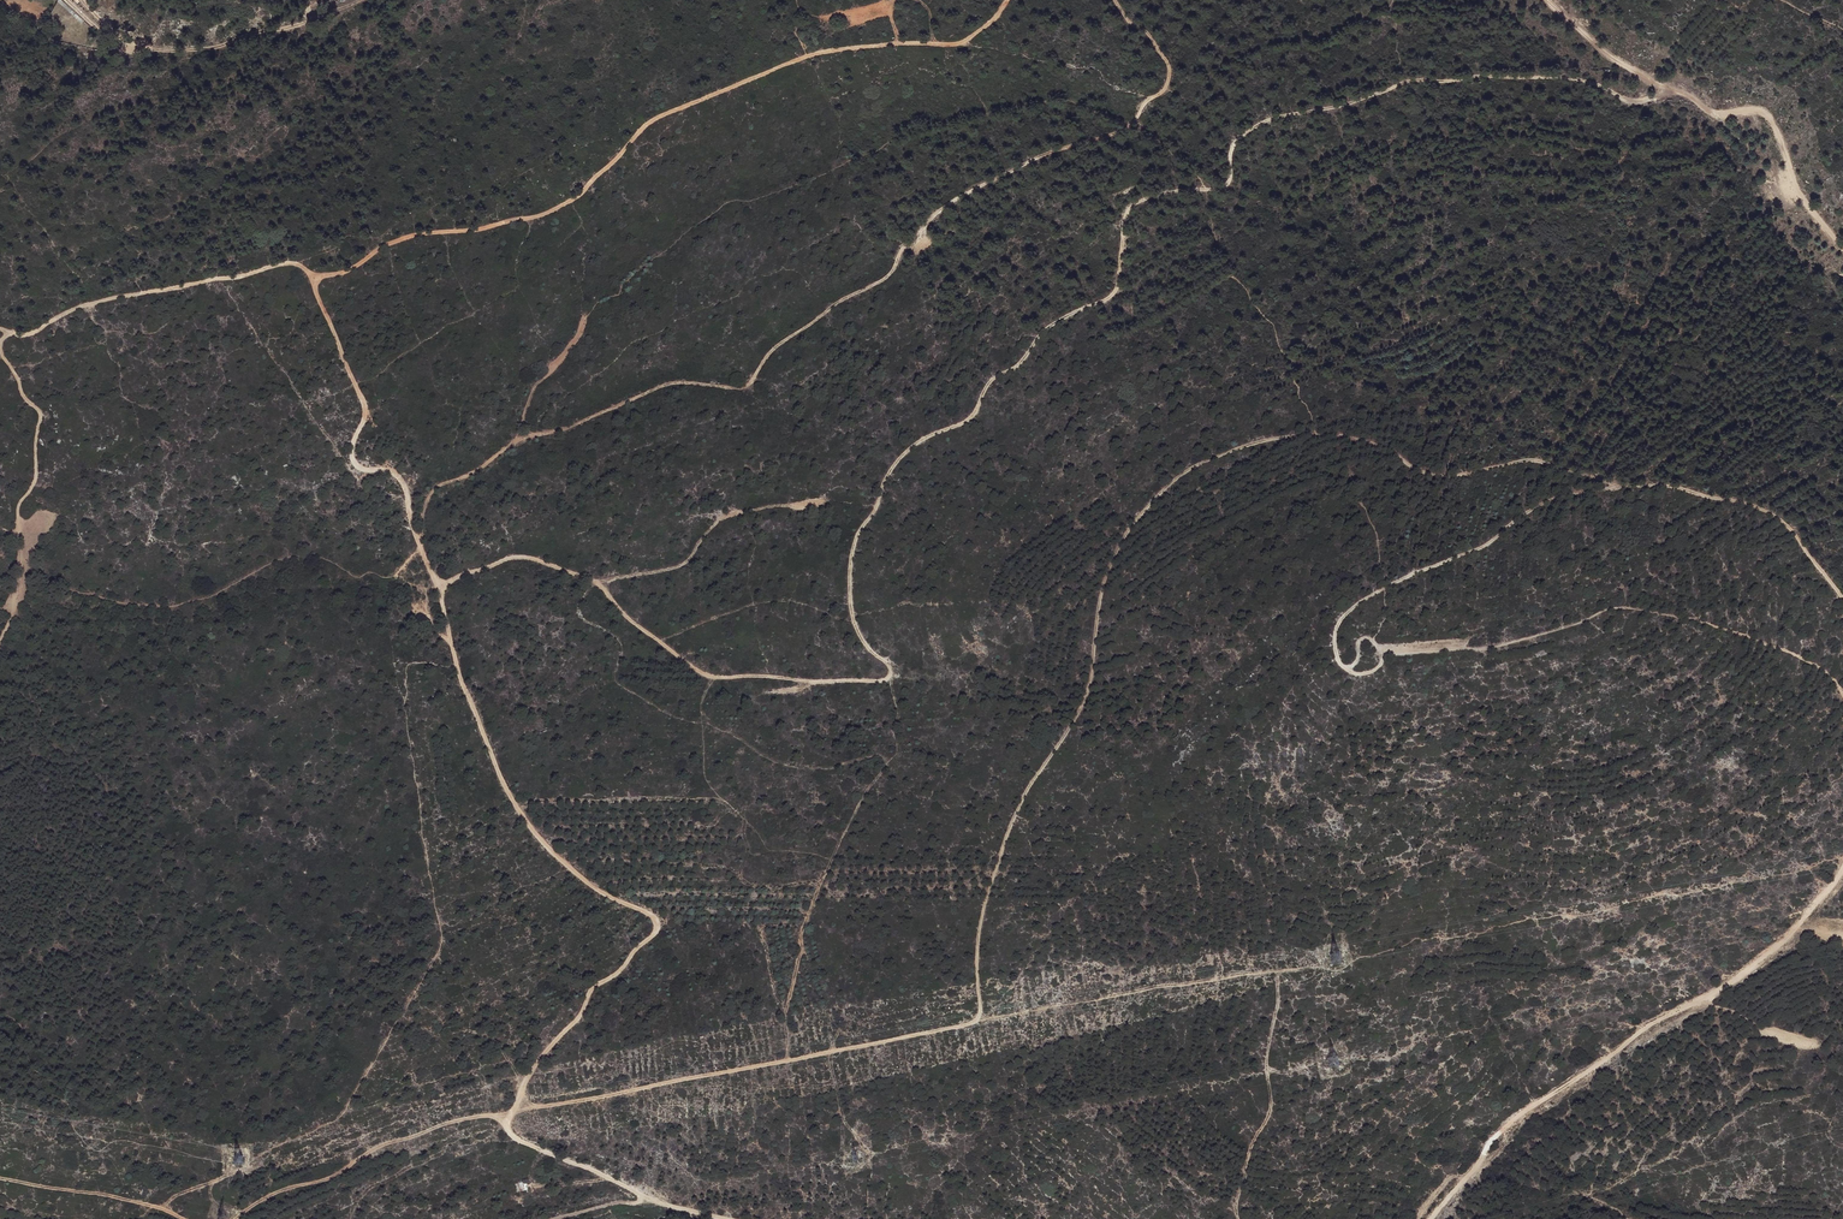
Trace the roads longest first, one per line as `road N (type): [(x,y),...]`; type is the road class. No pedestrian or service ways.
road 1 (track): [(715,1218),(643,1199),(518,1140),(508,1133),(509,1117),(519,1108),(976,1019),(979,933),(1007,834),(1086,693),(1105,575),(1120,540),(1181,475),(1239,448),(1331,435),(1388,448),(1436,476),(1539,461),(1613,484),(1568,493),(1478,552),(1410,576),(1359,604),(1334,638),(1337,659),(1358,674),(1380,664),(1381,652),(1477,649)]
road 2 (track): [(1679,93),(1635,104),(1556,78),(1402,83),(1246,132),(1230,150),(1228,184),(1219,188),(1135,203),(1126,211),(1108,298),(1042,331),(1016,367),(989,382),(970,417),(907,447),(888,472),(855,536),(850,592),(854,623),(886,665),(887,677),(706,674),(621,614),(592,581),(539,559),(509,558),(437,582)]
road 3 (track): [(1005,0),(998,16),(956,45),(817,53),(656,118),(583,191),(529,219),(414,236),(328,276),(284,264),(95,303),(0,341)]
road 4 (track): [(521,436),(570,427),(668,382),(742,387),(774,345),(890,272),(901,247),(939,209),(1027,161),(1130,127),(1145,100),(1165,88),(1168,65),(1115,0)]
road 5 (track): [(420,548),(437,582),(458,677),(517,810),(586,882),(654,920),(652,933),(594,985),(527,1074),(519,1108)]
road 6 (track): [(1437,1218),(1513,1119),(1644,1029),(1760,963),(1798,929),(1842,869)]
road 7 (track): [(315,278),(366,405),(353,459),(402,479),(418,537),(435,486),(481,467),(521,436)]
road 8 (track): [(25,565),(61,589),(163,609),(192,603),(278,558),(304,554),(354,576),(389,578),(420,548)]
road 9 (track): [(1842,248),(1798,191),(1769,118),(1706,112),(1605,55),(1547,0)]
road 10 (track): [(246,1154),(340,1117),(435,958),(441,935),(424,839)]
road 11 (track): [(969,1023),(1218,976),(1321,968)]
road 12 (track): [(0,637),(25,565),(18,507),(36,478),(40,417),(0,351)]
road 13 (track): [(236,1218),(279,1192),(327,1180),(385,1143),(485,1114),(509,1117)]
road 14 (track): [(1613,484),(1687,490),(1778,517),(1842,601)]
road 15 (track): [(1278,972),(1266,1067),(1271,1105),(1247,1158),(1239,1218)]
road 16 (track): [(808,505),(732,513),(703,535),(685,562),(595,584)]
road 17 (track): [(0,1178),(125,1199),(182,1218)]
road 18 (track): [(162,1209),(223,1178),(227,1153),(246,1150),(248,1169)]

